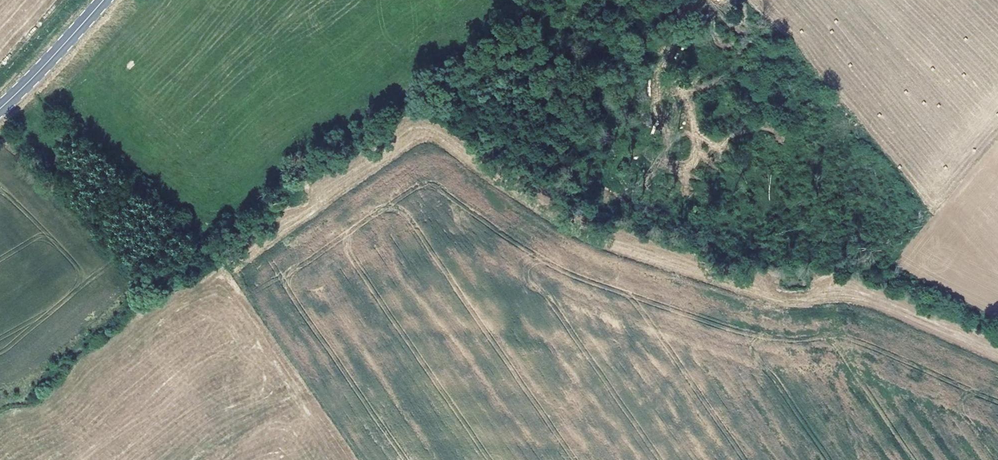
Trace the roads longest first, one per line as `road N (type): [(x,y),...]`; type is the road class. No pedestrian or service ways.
road 1 (secondary): [(103,0),(0,109)]

